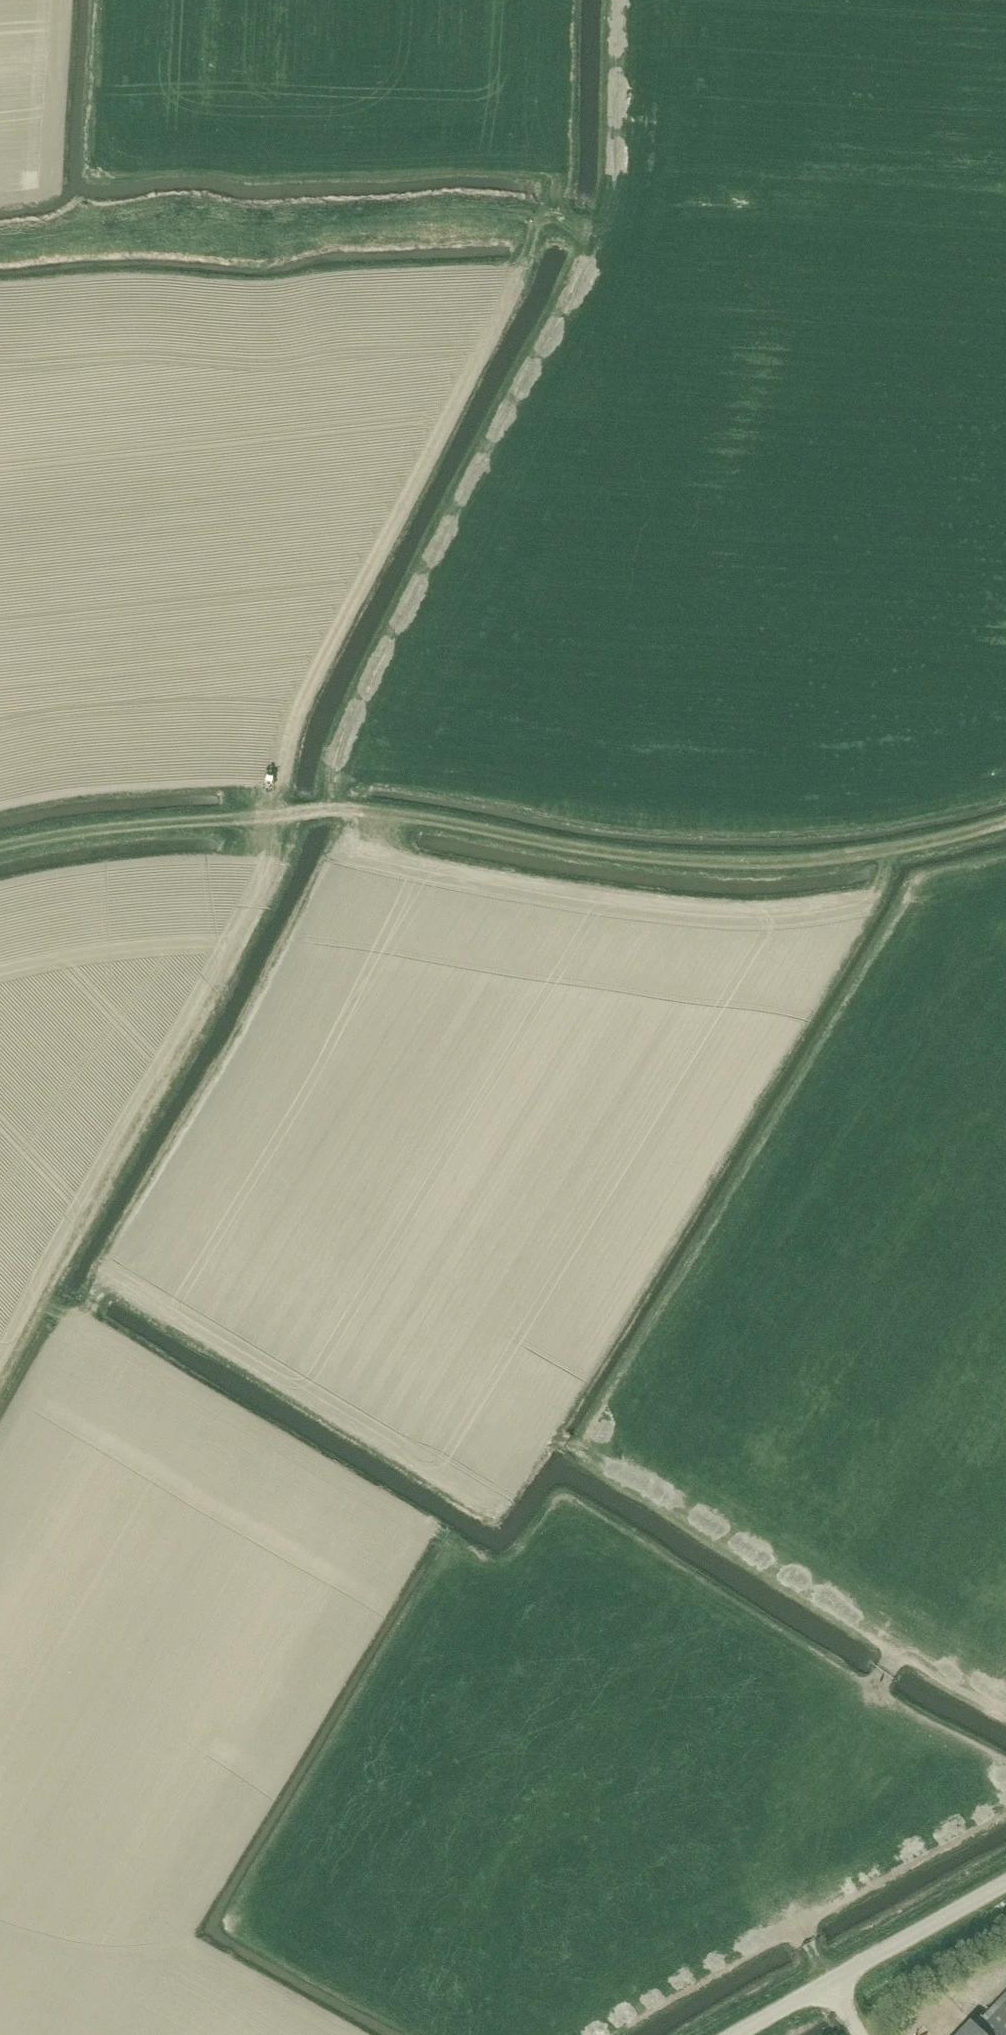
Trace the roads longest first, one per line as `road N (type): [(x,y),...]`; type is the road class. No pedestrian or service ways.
road 1 (track): [(0,852),(74,833),(332,809),(746,870),(867,860),(1005,827)]
road 2 (unclassified): [(736,2034),(1005,1884)]

